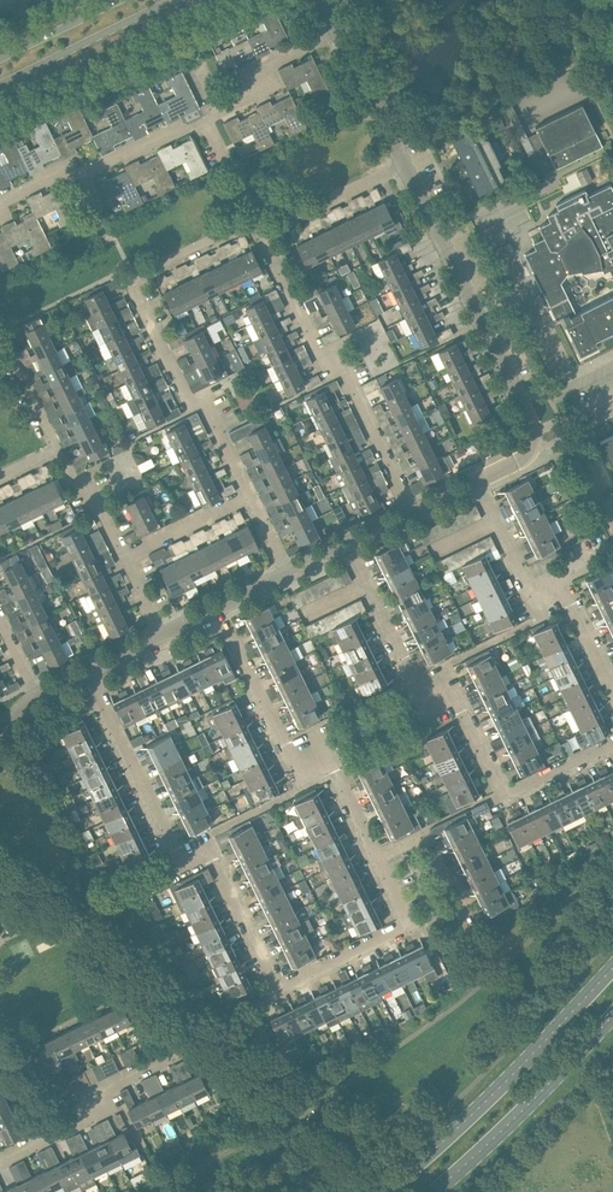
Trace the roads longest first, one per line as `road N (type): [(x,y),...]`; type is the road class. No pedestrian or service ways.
road 1 (residential): [(612,747),(506,794),(462,711),(411,681),(350,545)]
road 2 (residential): [(248,495),(204,407),(185,397),(130,279),(254,218),(262,235)]
road 3 (residential): [(302,1111),(0,862)]
road 4 (residential): [(87,670),(173,851),(211,861),(278,990)]
road 5 (unclassified): [(478,481),(520,462),(534,434),(406,166)]
road 6 (secondary): [(612,967),(512,1075),(381,1191)]
road 7 (residential): [(412,512),(347,377),(329,369),(262,235)]
road 8 (residential): [(377,859),(335,773),(285,744),(219,606)]
road 9 (residential): [(612,691),(573,604),(524,575),(478,481)]
road 10 (secondary): [(434,1191),(612,1017)]
road 11 (residential): [(0,1164),(70,1130),(119,1086),(190,1052)]
road 12 (tertiary): [(0,86),(175,0)]
road 13 (residential): [(262,235),(406,166)]
road 14 (residential): [(209,120),(245,97),(268,69),(340,34)]
road 15 (unclassified): [(406,166),(340,34)]
road 16 (residential): [(278,990),(408,923)]
road 17 (residential): [(76,176),(166,129),(209,120)]
road 18 (residential): [(408,923),(440,911),(409,843),(377,859)]
road 19 (residential): [(124,555),(248,495)]
road 20 (tertiary): [(118,0),(0,57)]
road 21 (residential): [(124,555),(57,448)]
road 22 (residential): [(57,448),(4,335)]

